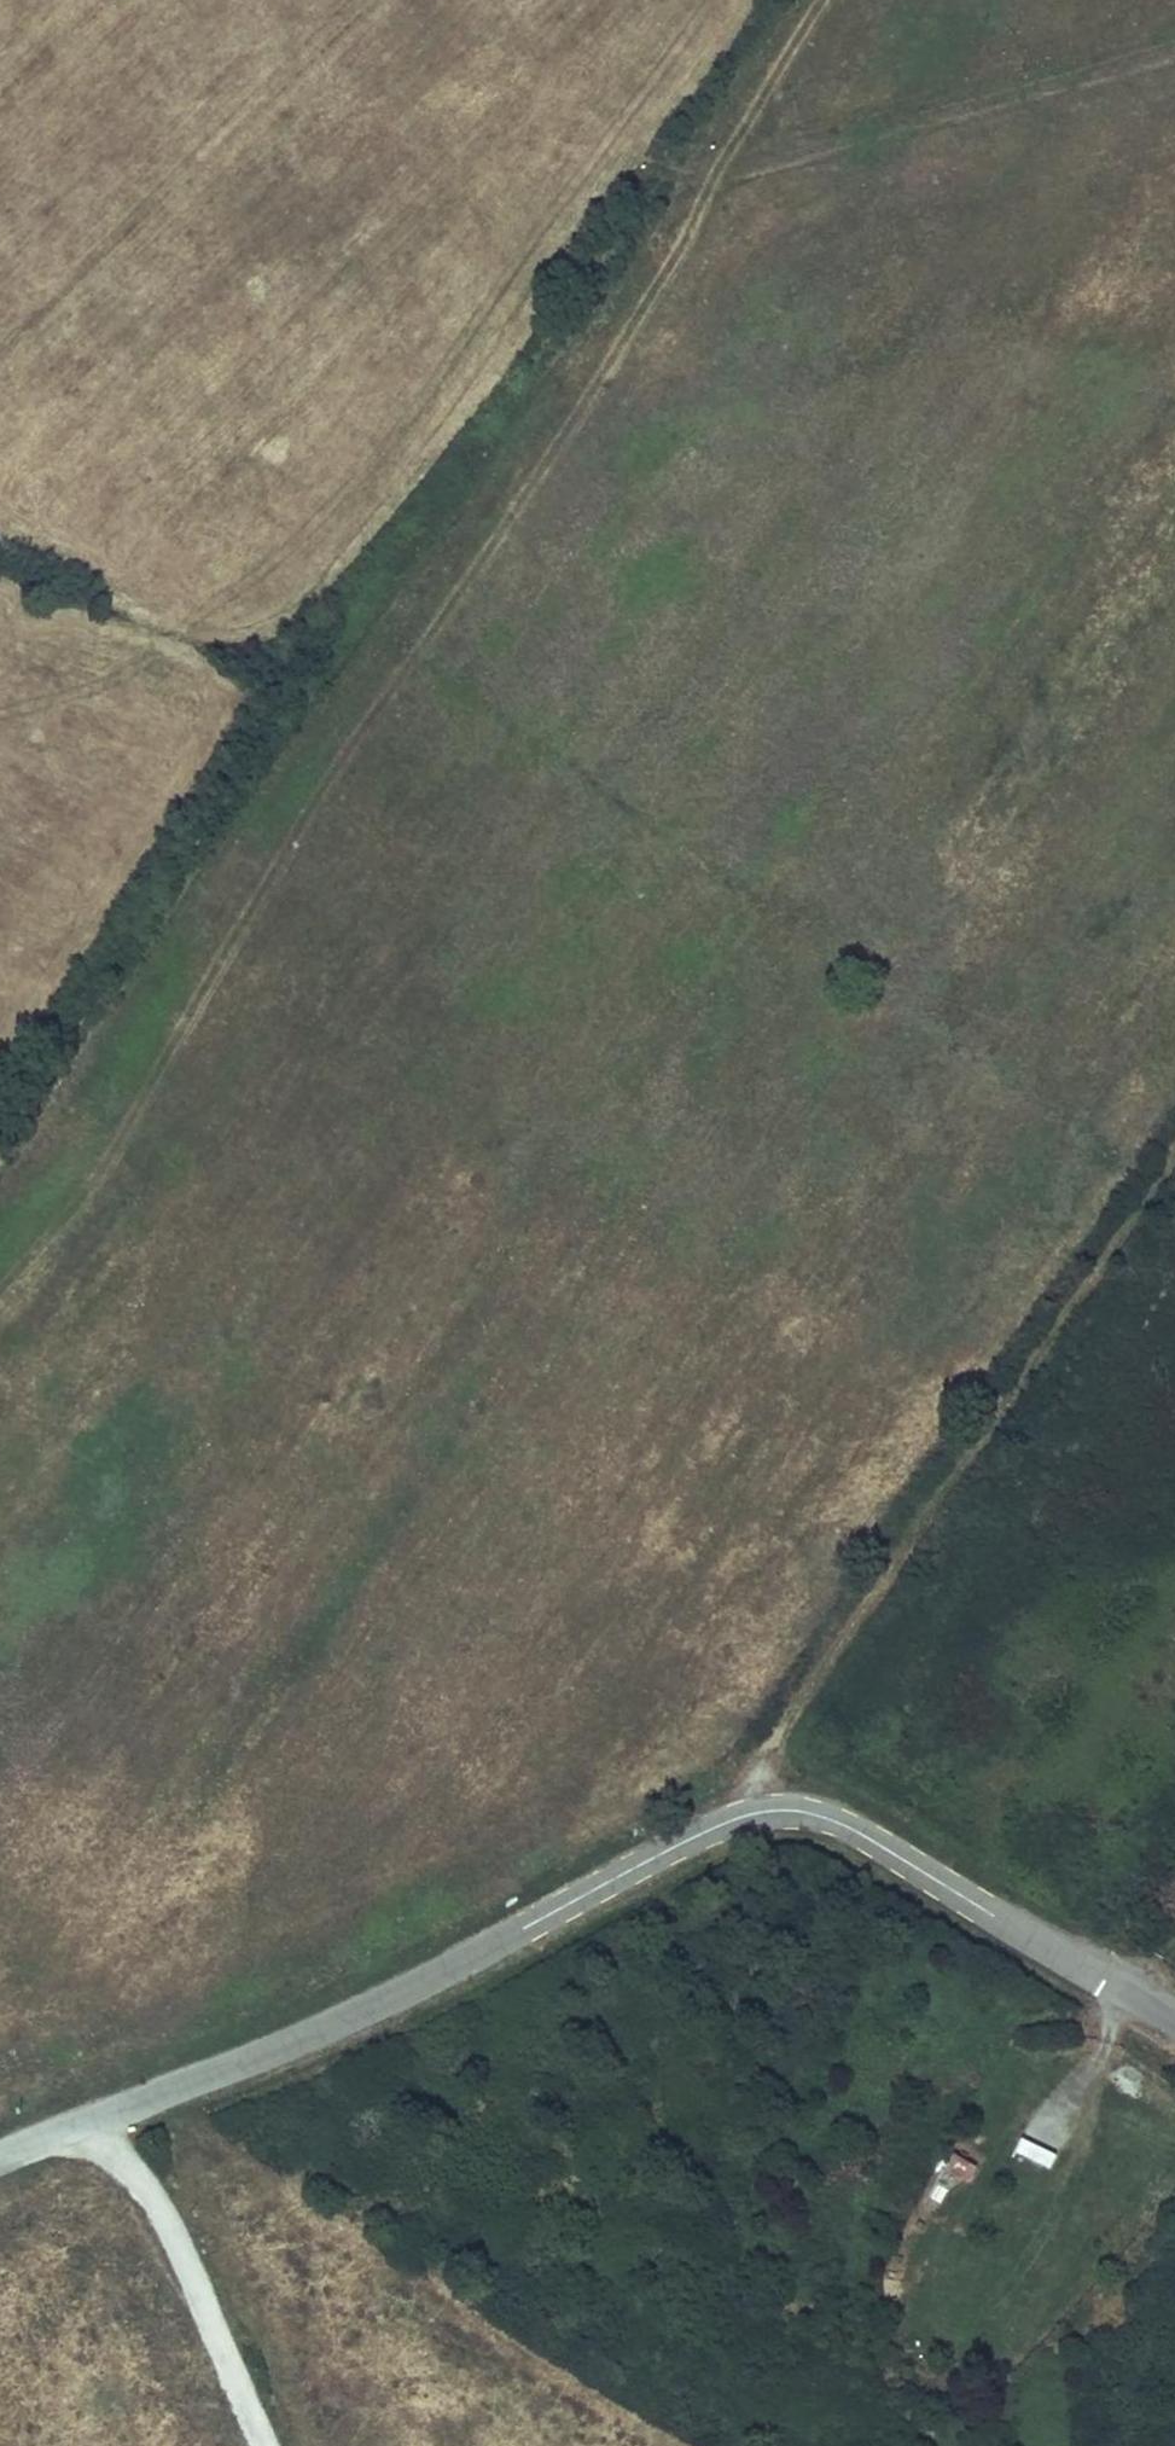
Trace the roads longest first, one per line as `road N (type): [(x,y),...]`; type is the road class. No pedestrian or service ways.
road 1 (unclassified): [(0,2161),(342,2021),(701,1835),(789,1811),(826,1817),(886,1847),(1174,2020)]
road 2 (track): [(752,1816),(770,1741),(1174,1139)]

